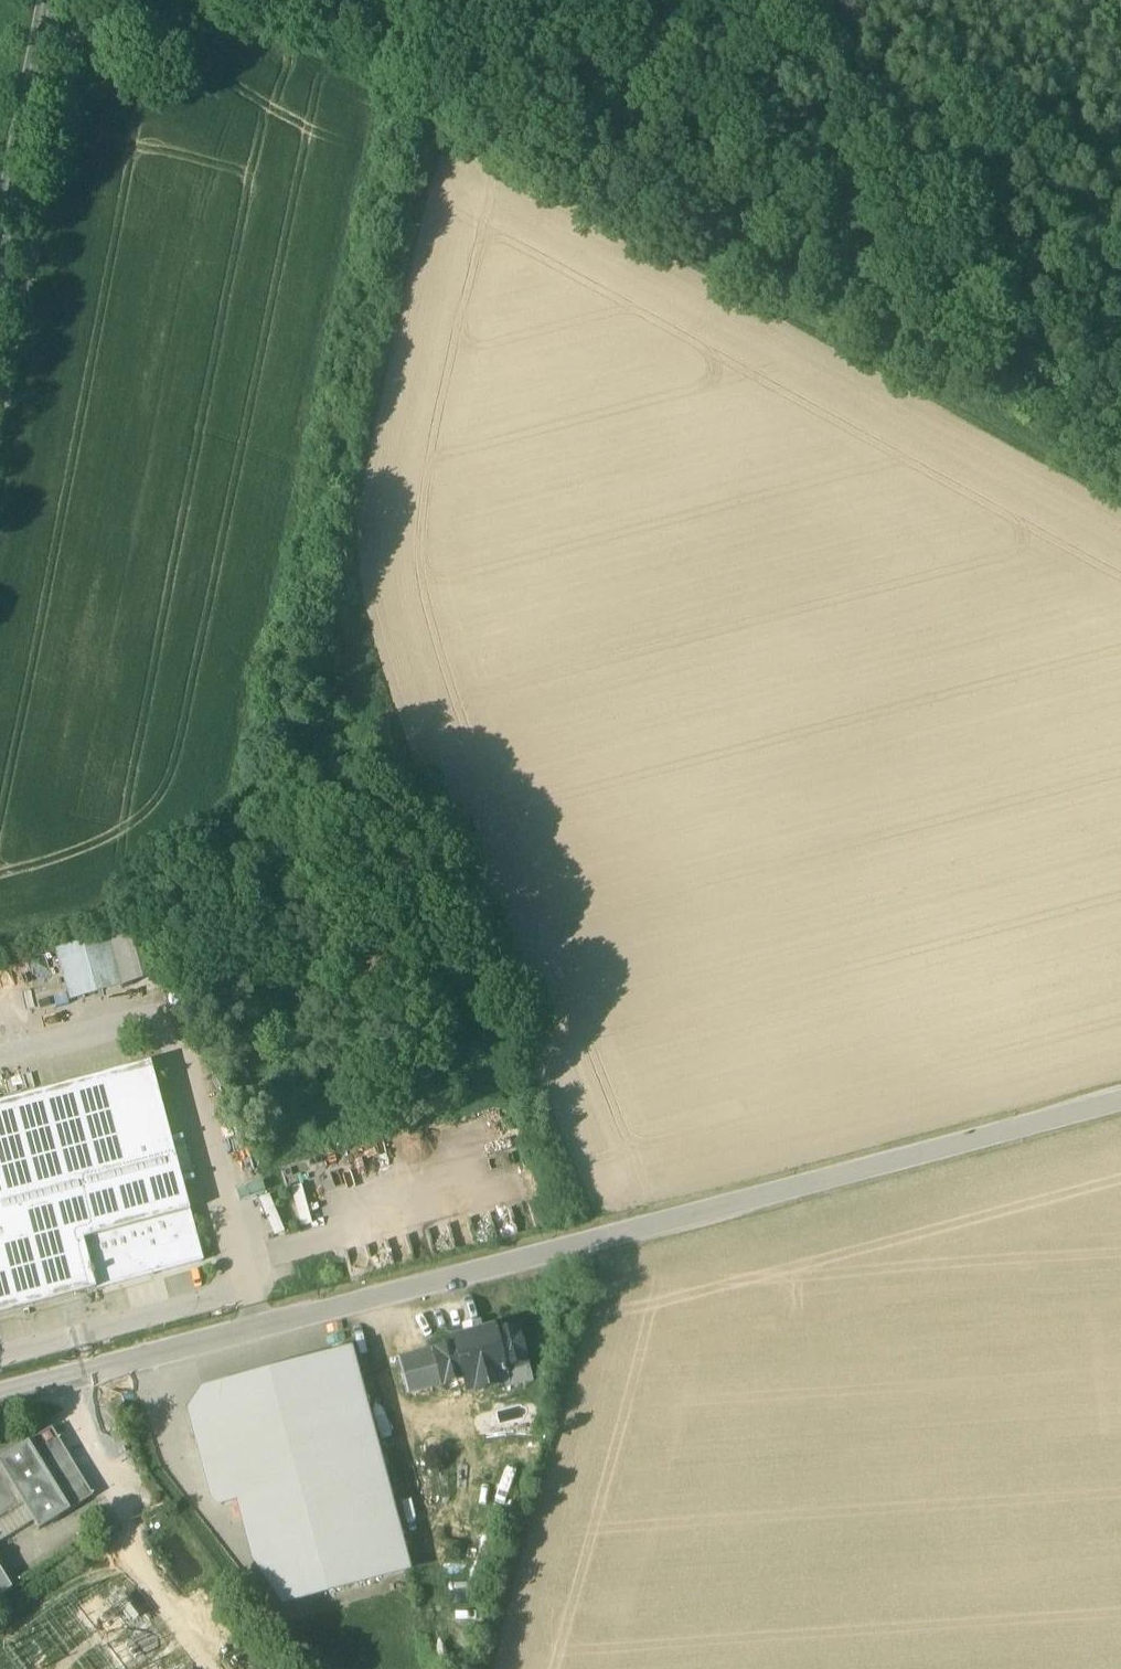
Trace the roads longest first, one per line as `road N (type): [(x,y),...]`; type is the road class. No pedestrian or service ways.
road 1 (tertiary): [(1120,1108),(0,1402)]
road 2 (track): [(218,0),(1120,498)]
road 3 (track): [(317,1668),(229,1571),(171,1473),(143,1368)]
road 4 (secondary): [(0,250),(50,0)]

